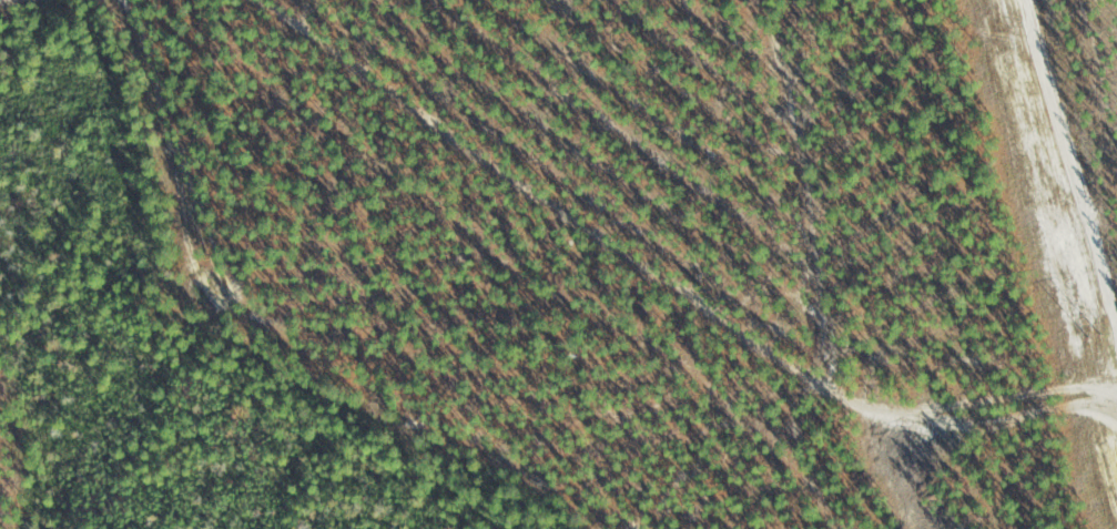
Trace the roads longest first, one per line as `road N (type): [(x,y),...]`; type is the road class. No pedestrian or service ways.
road 1 (residential): [(154,0),(196,134),(268,227),(412,372),(491,406),(508,395),(1046,343),(1116,327)]
road 2 (residential): [(196,134),(136,55),(80,21),(0,29)]
road 3 (residential): [(491,406),(502,446),(634,528)]

